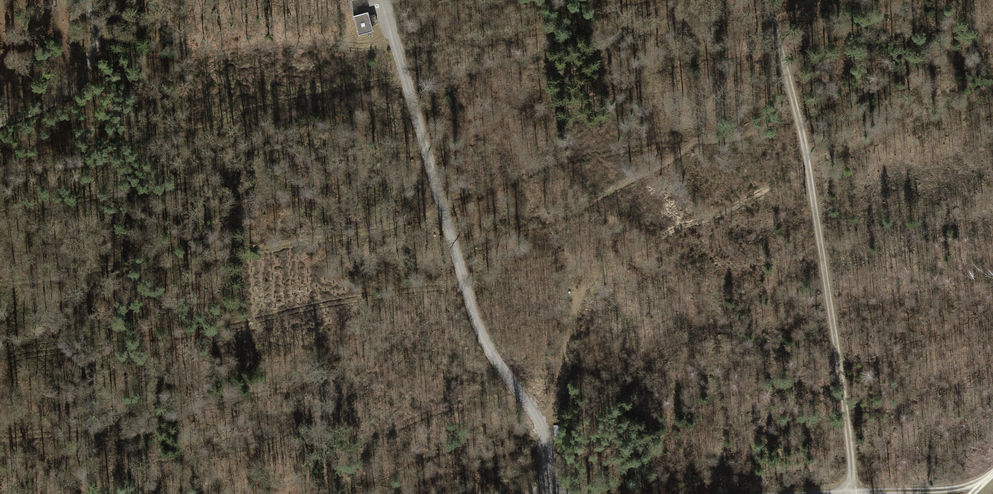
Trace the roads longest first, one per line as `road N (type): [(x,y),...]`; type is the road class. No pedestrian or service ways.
road 1 (track): [(544,493),(550,454),(542,425),(488,348),(467,297),(386,0)]
road 2 (track): [(767,0),(811,181),(853,493)]
road 3 (track): [(0,125),(61,102),(86,73),(96,44),(86,0)]

